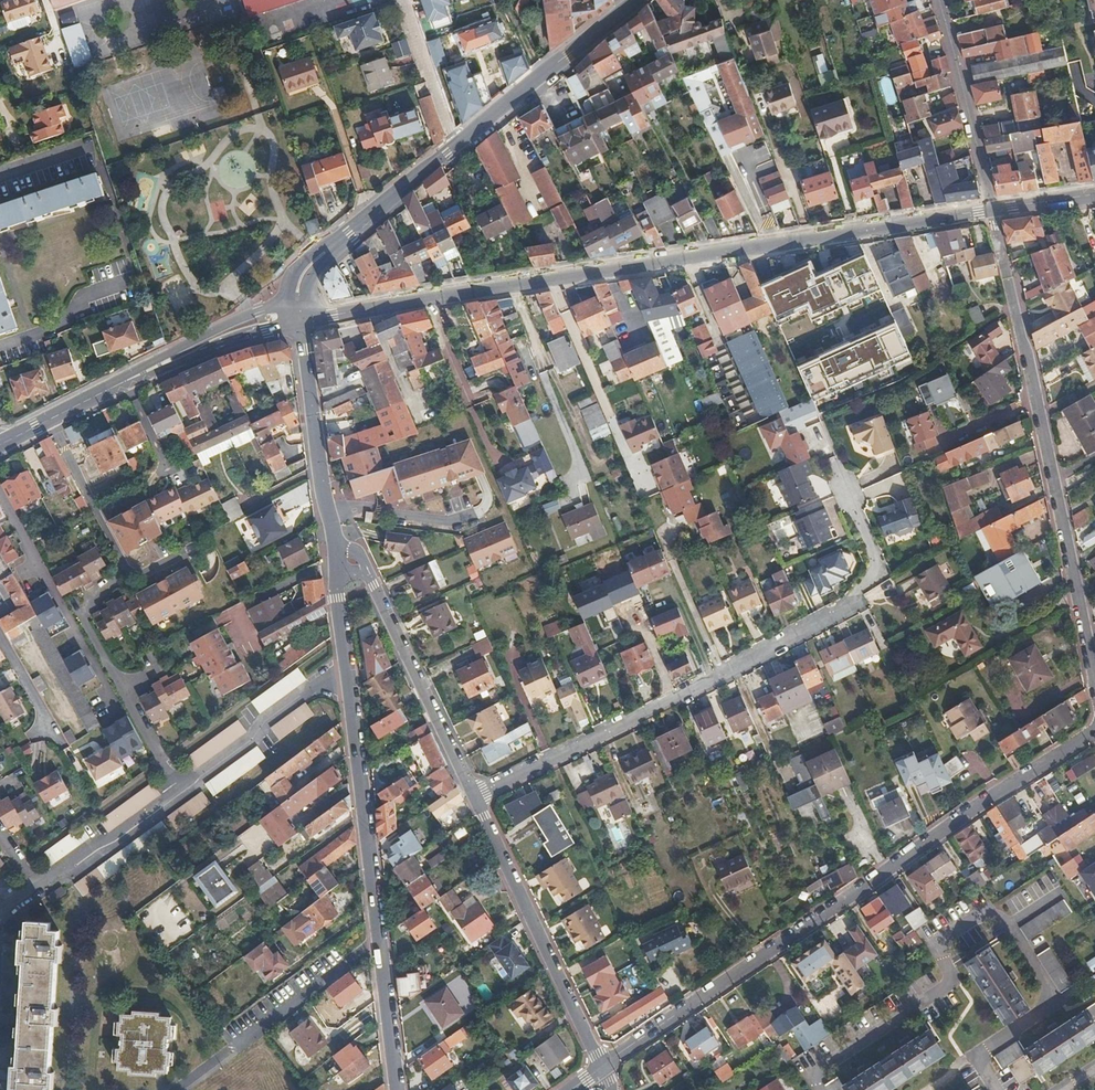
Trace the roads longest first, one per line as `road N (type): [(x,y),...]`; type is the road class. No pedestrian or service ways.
road 1 (primary): [(991,210),(296,318)]
road 2 (residential): [(602,1067),(945,828),(1094,734)]
road 3 (residential): [(473,799),(854,605),(873,558),(835,469)]
road 4 (unclassified): [(1094,691),(991,210)]
road 5 (primary): [(296,318),(234,330),(0,446)]
road 6 (residential): [(473,799),(602,1067)]
road 7 (unclassified): [(338,548),(370,586),(471,795)]
road 8 (tertiary): [(345,678),(379,952)]
road 9 (tertiary): [(458,144),(307,267),(296,285),(296,318)]
road 10 (residential): [(178,1089),(361,957),(379,952)]
road 11 (tertiary): [(296,318),(338,548)]
road 12 (tertiary): [(635,0),(458,144)]
road 13 (unclassified): [(939,0),(991,210)]
road 14 (residential): [(345,678),(307,692),(180,792)]
road 15 (residential): [(180,792),(111,847),(34,889)]
road 16 (residential): [(404,0),(458,144)]
road 17 (tertiary): [(379,952),(396,1089)]
road 18 (tertiary): [(338,548),(345,678)]

